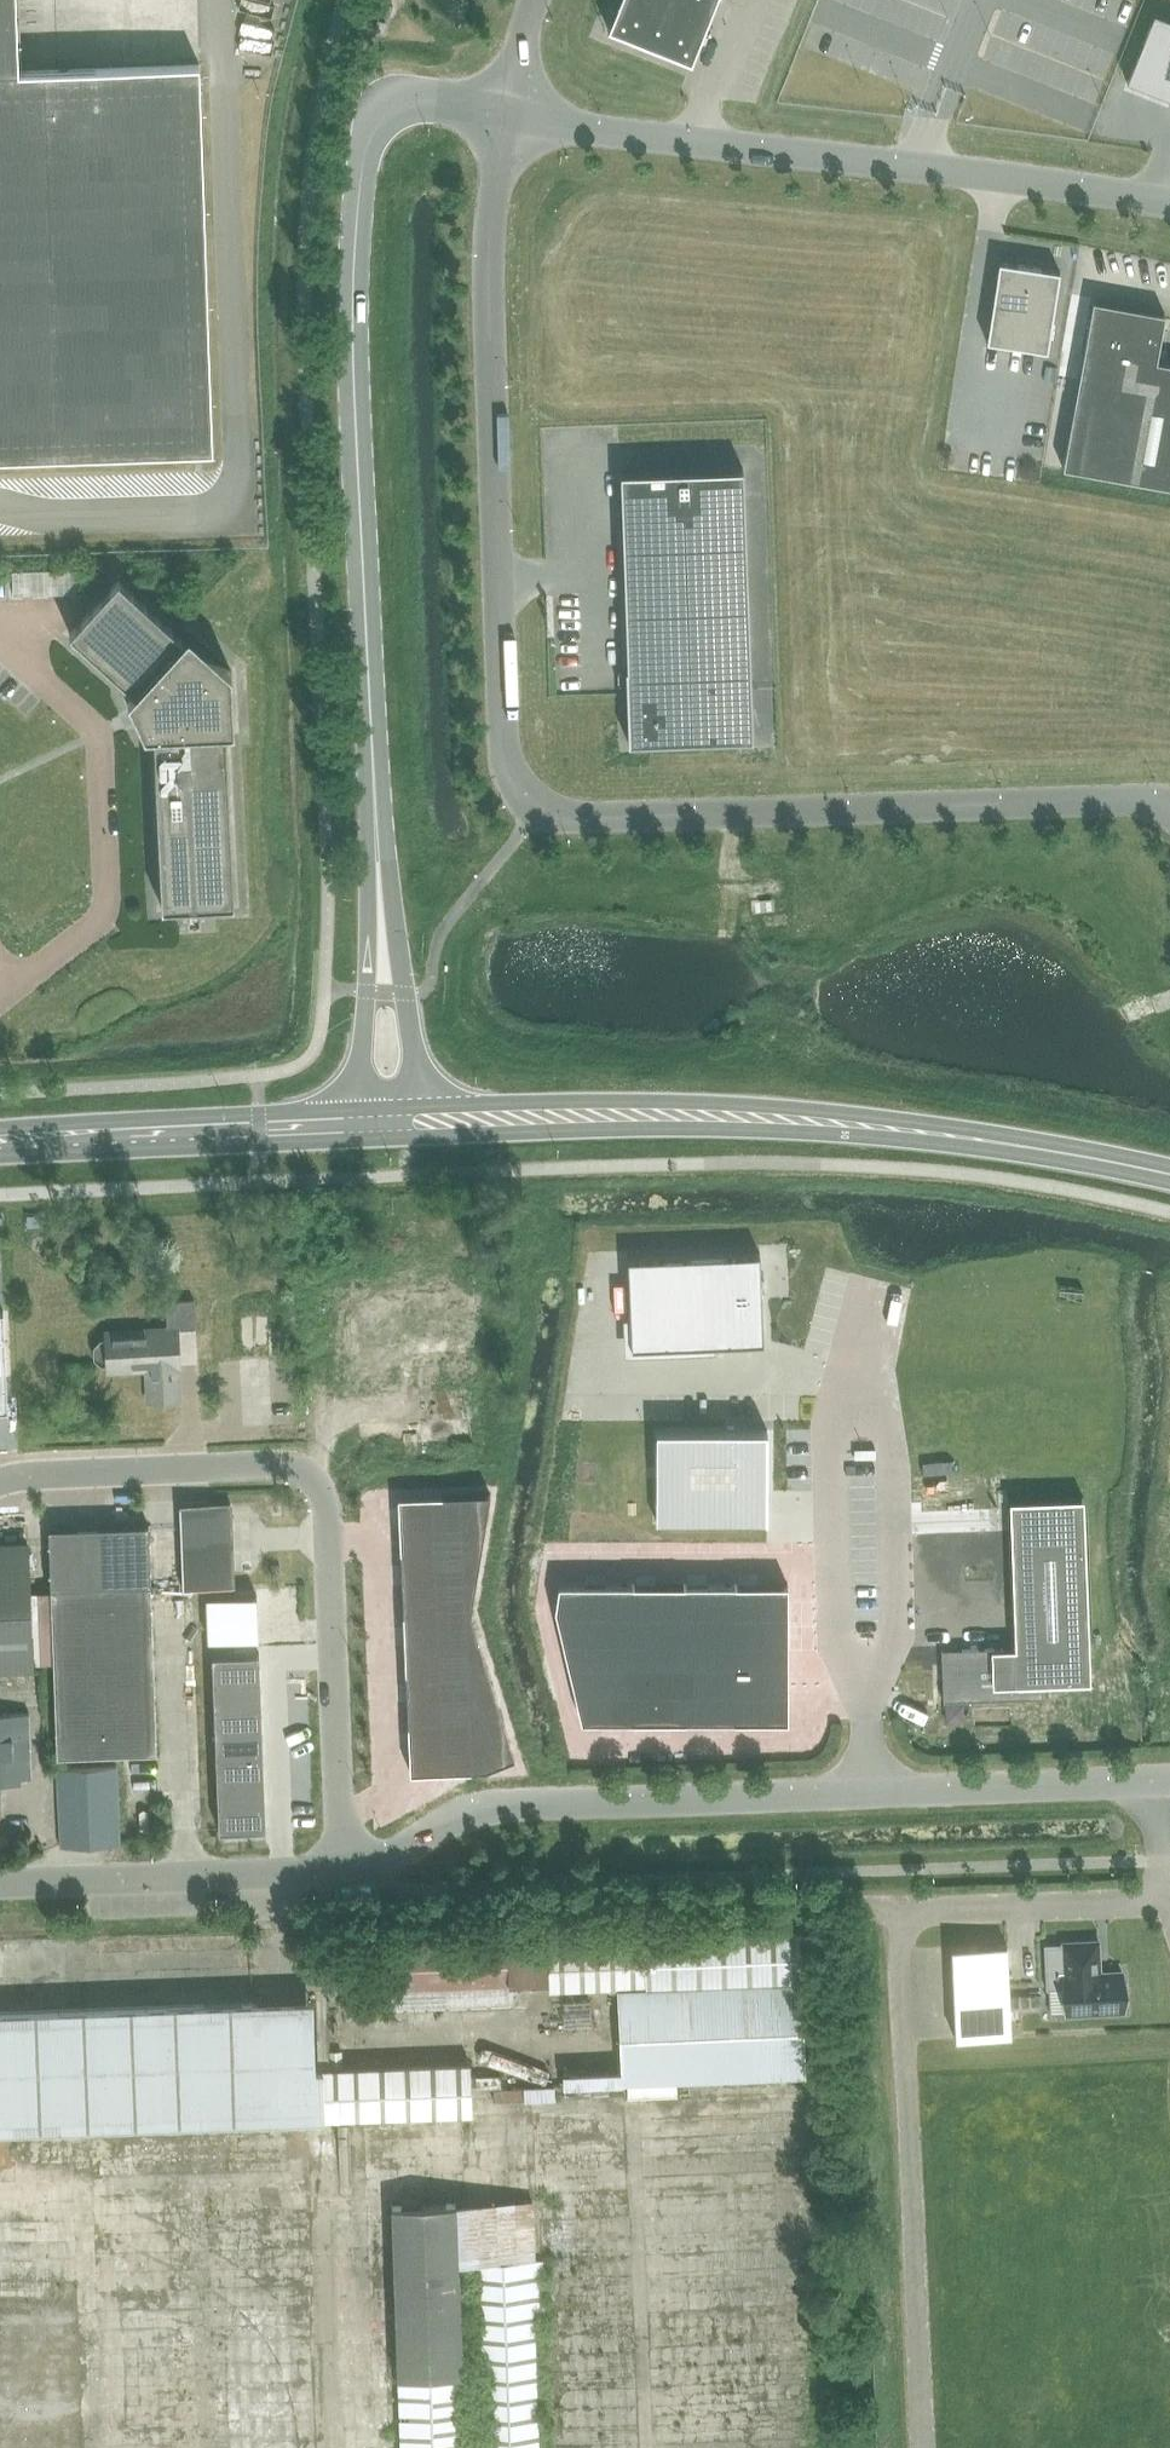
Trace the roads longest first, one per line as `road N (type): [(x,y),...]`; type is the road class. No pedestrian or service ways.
road 1 (unclassified): [(1169,809),(1114,800),(572,817),(526,798),(509,770),(502,733),(487,269),(507,113)]
road 2 (unclassified): [(377,854),(353,375),(364,152),(379,116),(403,100),(507,113)]
road 3 (unclassified): [(1169,1782),(482,1808),(382,1863),(350,1871)]
road 4 (secondary): [(1169,1176),(1012,1146),(794,1121),(606,1116),(417,1124)]
road 5 (unclassified): [(0,1482),(273,1464),(298,1469),(317,1484),(325,1503),(338,1794),(350,1871)]
road 6 (unclassified): [(507,113),(595,132),(1169,203)]
road 7 (secondary): [(358,1127),(0,1147)]
road 8 (unclassified): [(350,1871),(0,1884)]
road 9 (unclassified): [(417,1124),(390,871),(377,854)]
road 10 (unclassified): [(377,854),(368,871),(358,1127)]

